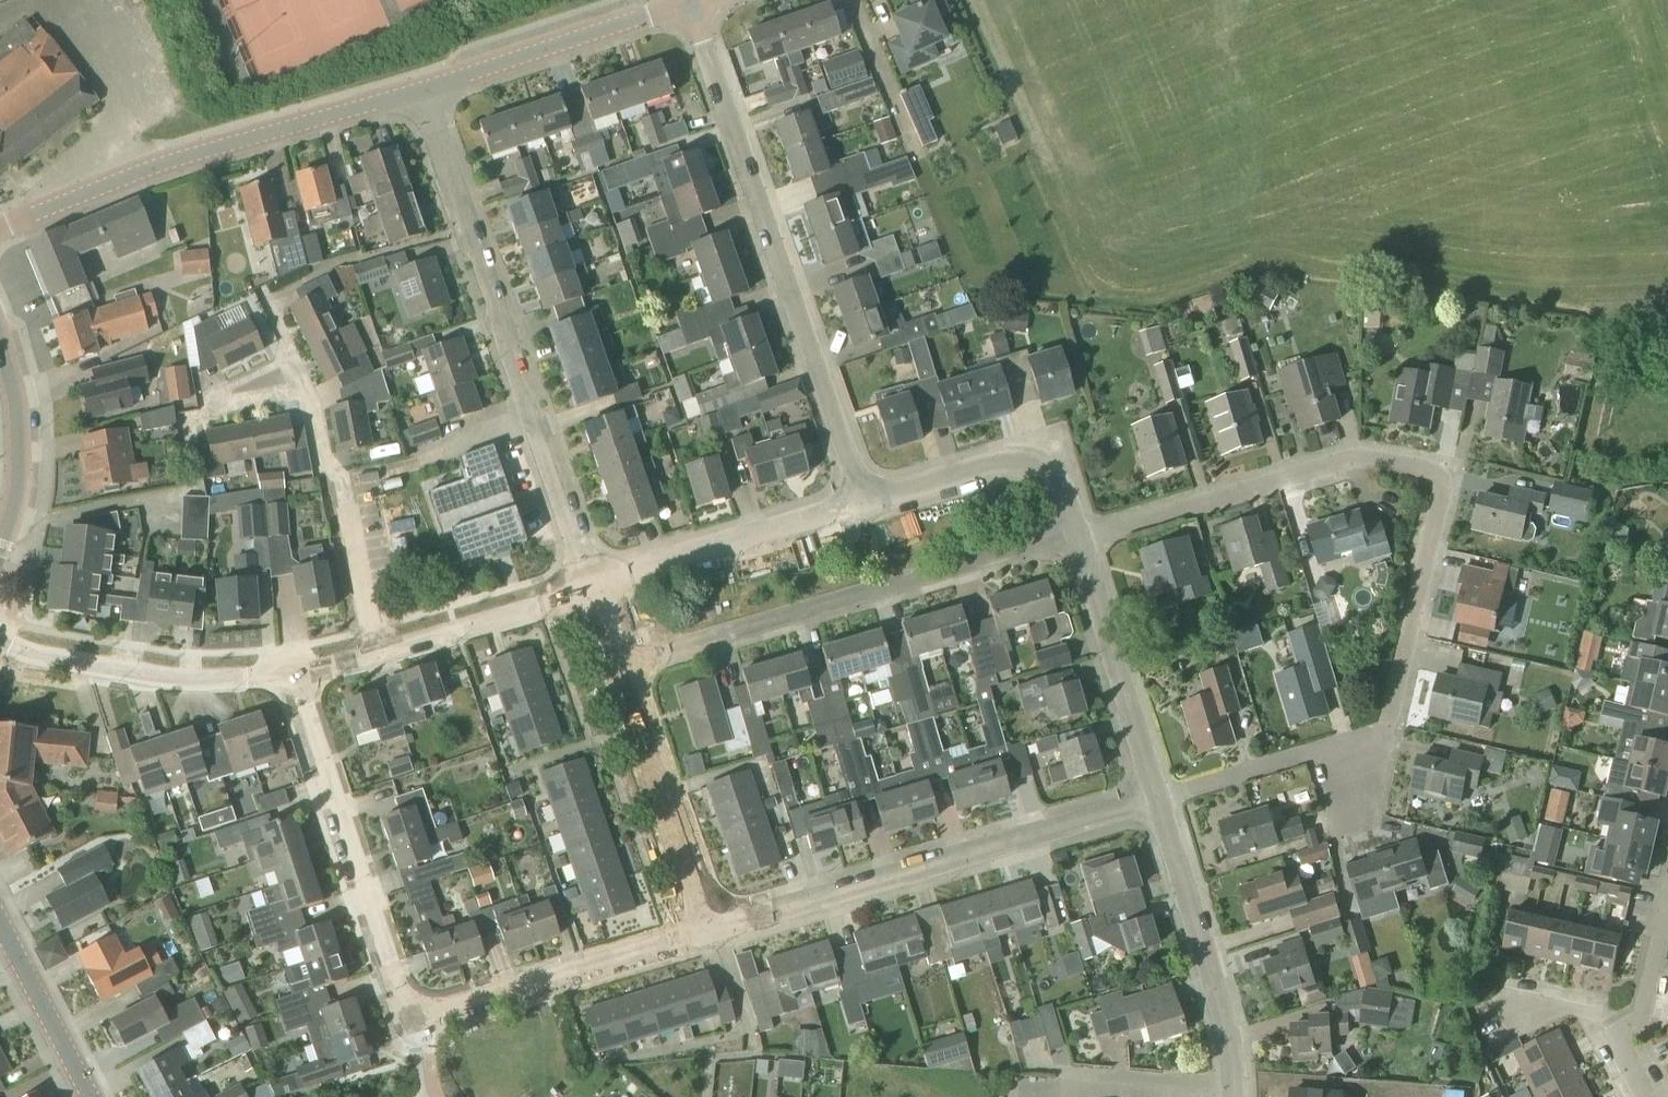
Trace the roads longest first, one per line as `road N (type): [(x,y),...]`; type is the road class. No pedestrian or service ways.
road 1 (residential): [(1079,542),(1361,457),(1441,478),(1388,729),(1157,800)]
road 2 (residential): [(864,499),(691,6)]
road 3 (residential): [(591,581),(421,93)]
road 4 (residential): [(621,669),(1079,542)]
road 5 (residential): [(711,931),(1157,800)]
road 6 (tertiary): [(0,233),(142,175),(421,93)]
road 7 (residential): [(289,671),(399,998),(426,1013)]
road 8 (residential): [(371,652),(336,475),(316,456),(301,386),(217,404)]
road 9 (residential): [(1237,1096),(1230,1040),(1157,800)]
road 10 (residential): [(426,1013),(454,1013),(711,931)]
road 11 (residential): [(289,671),(134,670),(0,640)]
road 12 (residential): [(864,499),(591,581)]
road 13 (tertiary): [(421,93),(691,6)]
road 14 (residential): [(711,931),(621,669)]
road 15 (residential): [(1079,542),(1061,485),(1035,459),(1003,460),(864,499)]
road 16 (residential): [(1157,800),(1079,542)]
road 17 (residential): [(591,581),(371,652)]
road 18 (tertiary): [(0,560),(20,506),(22,458),(0,347)]
road 19 (tertiary): [(92,1096),(0,922)]
road 20 (residential): [(1612,1033),(1641,1018),(1667,918)]

